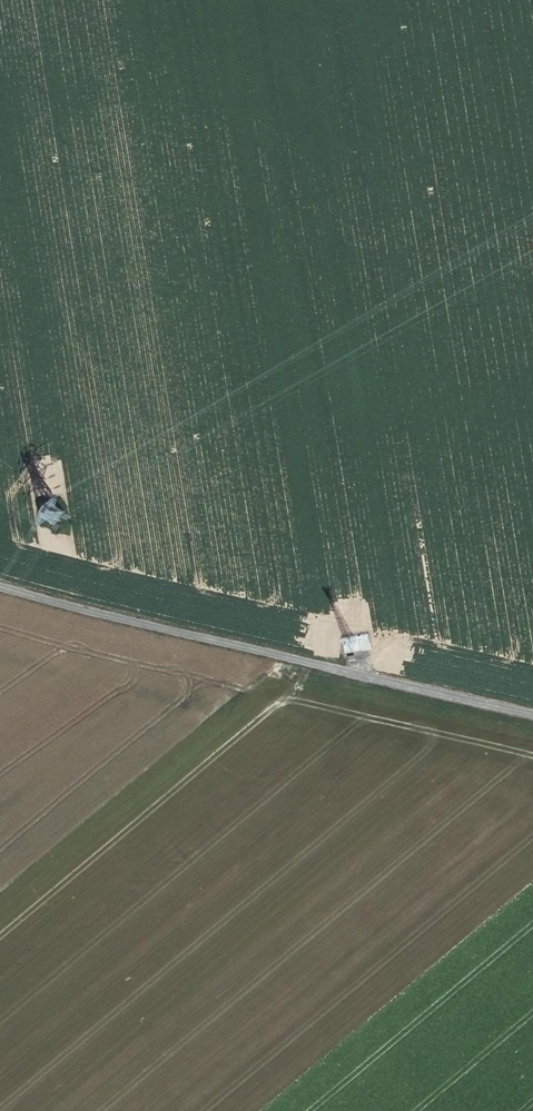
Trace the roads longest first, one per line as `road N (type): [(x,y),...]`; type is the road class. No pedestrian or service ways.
road 1 (unclassified): [(532,716),(0,589)]

